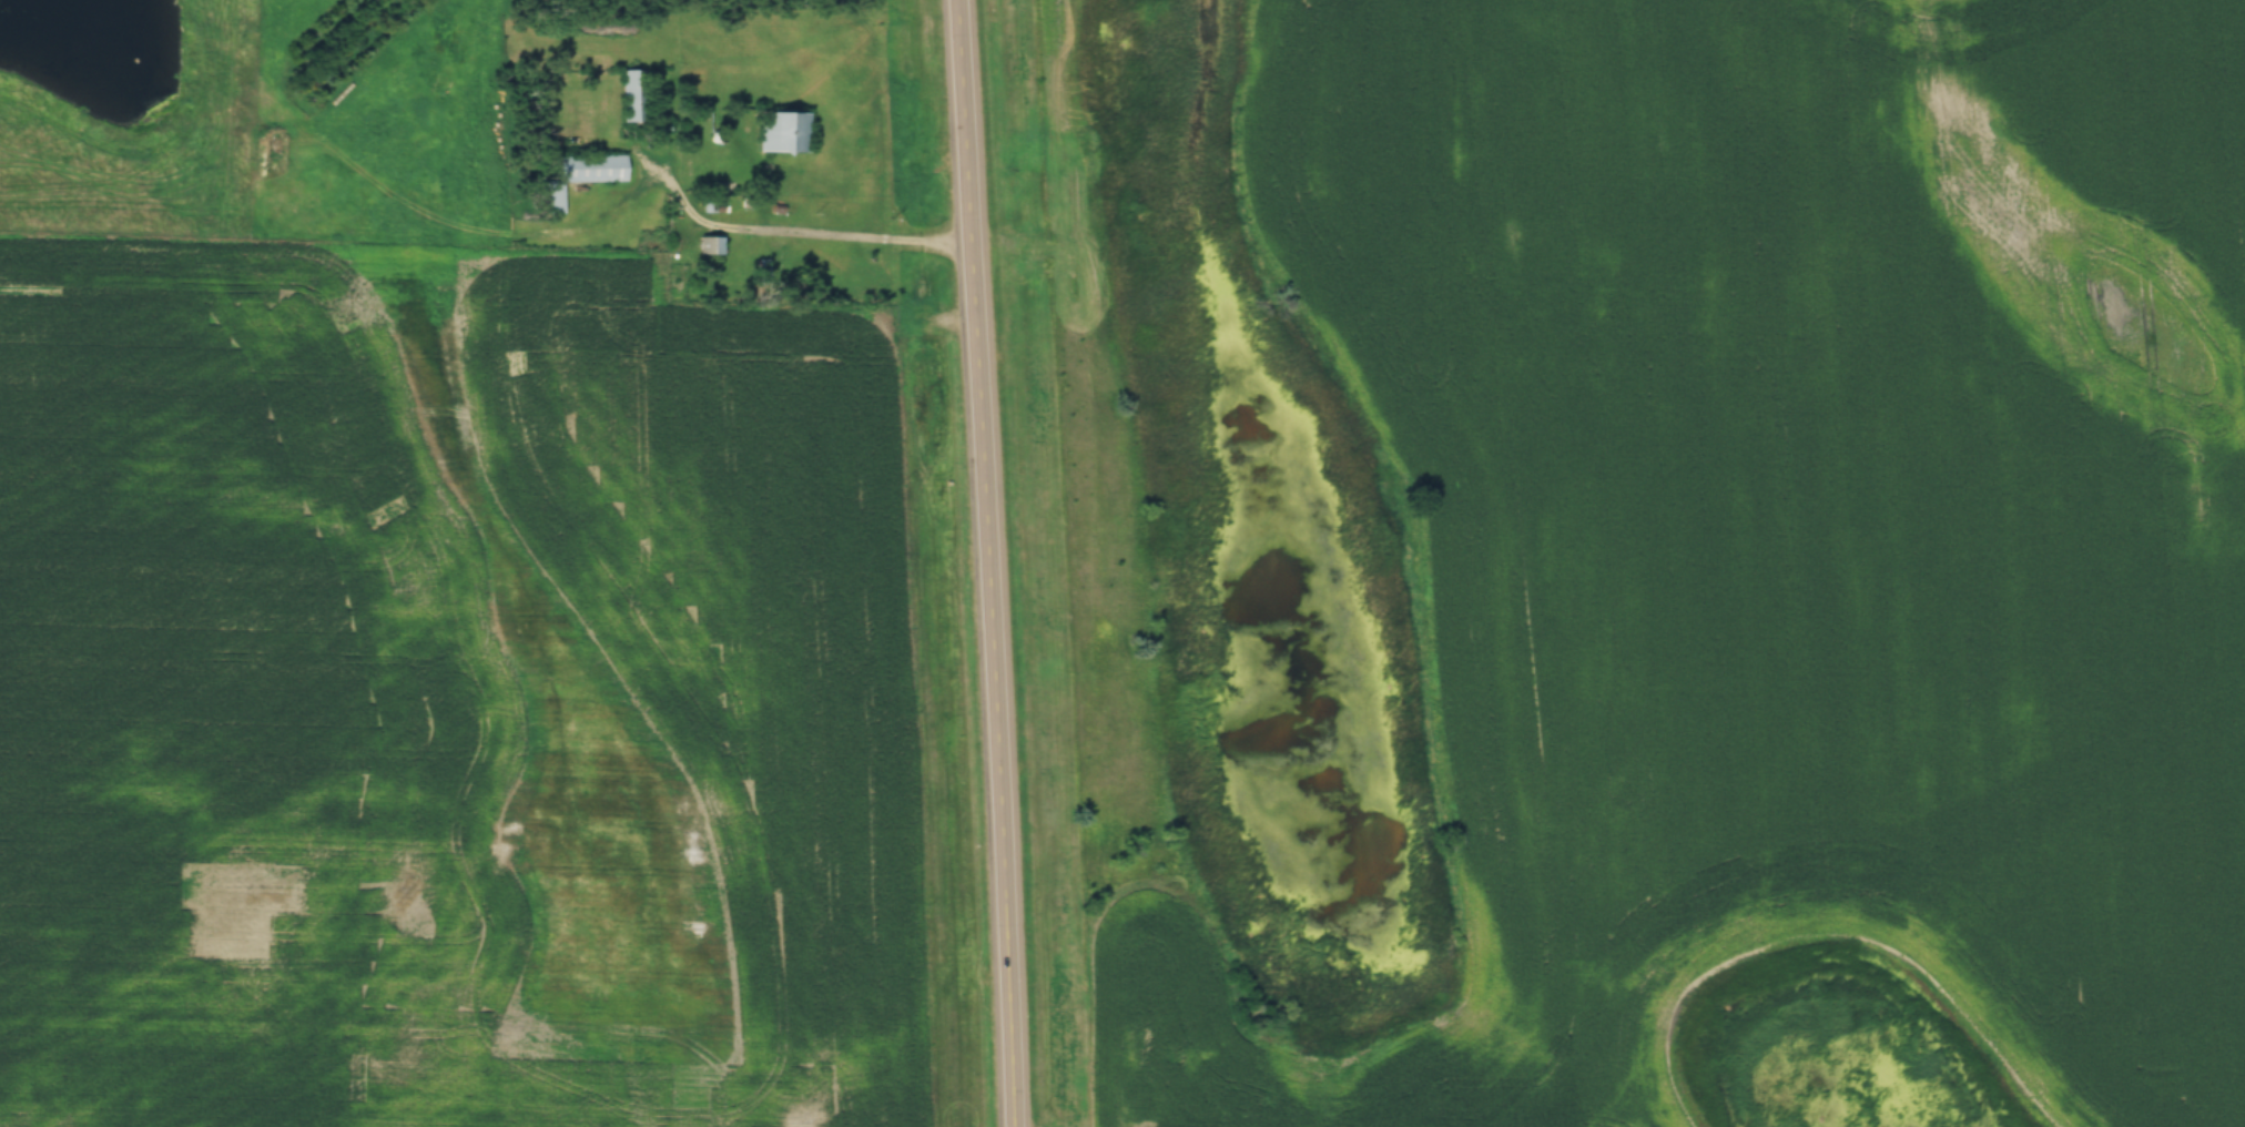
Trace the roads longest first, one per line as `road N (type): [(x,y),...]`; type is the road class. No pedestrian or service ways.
road 1 (primary): [(1014,1126),(959,0)]

